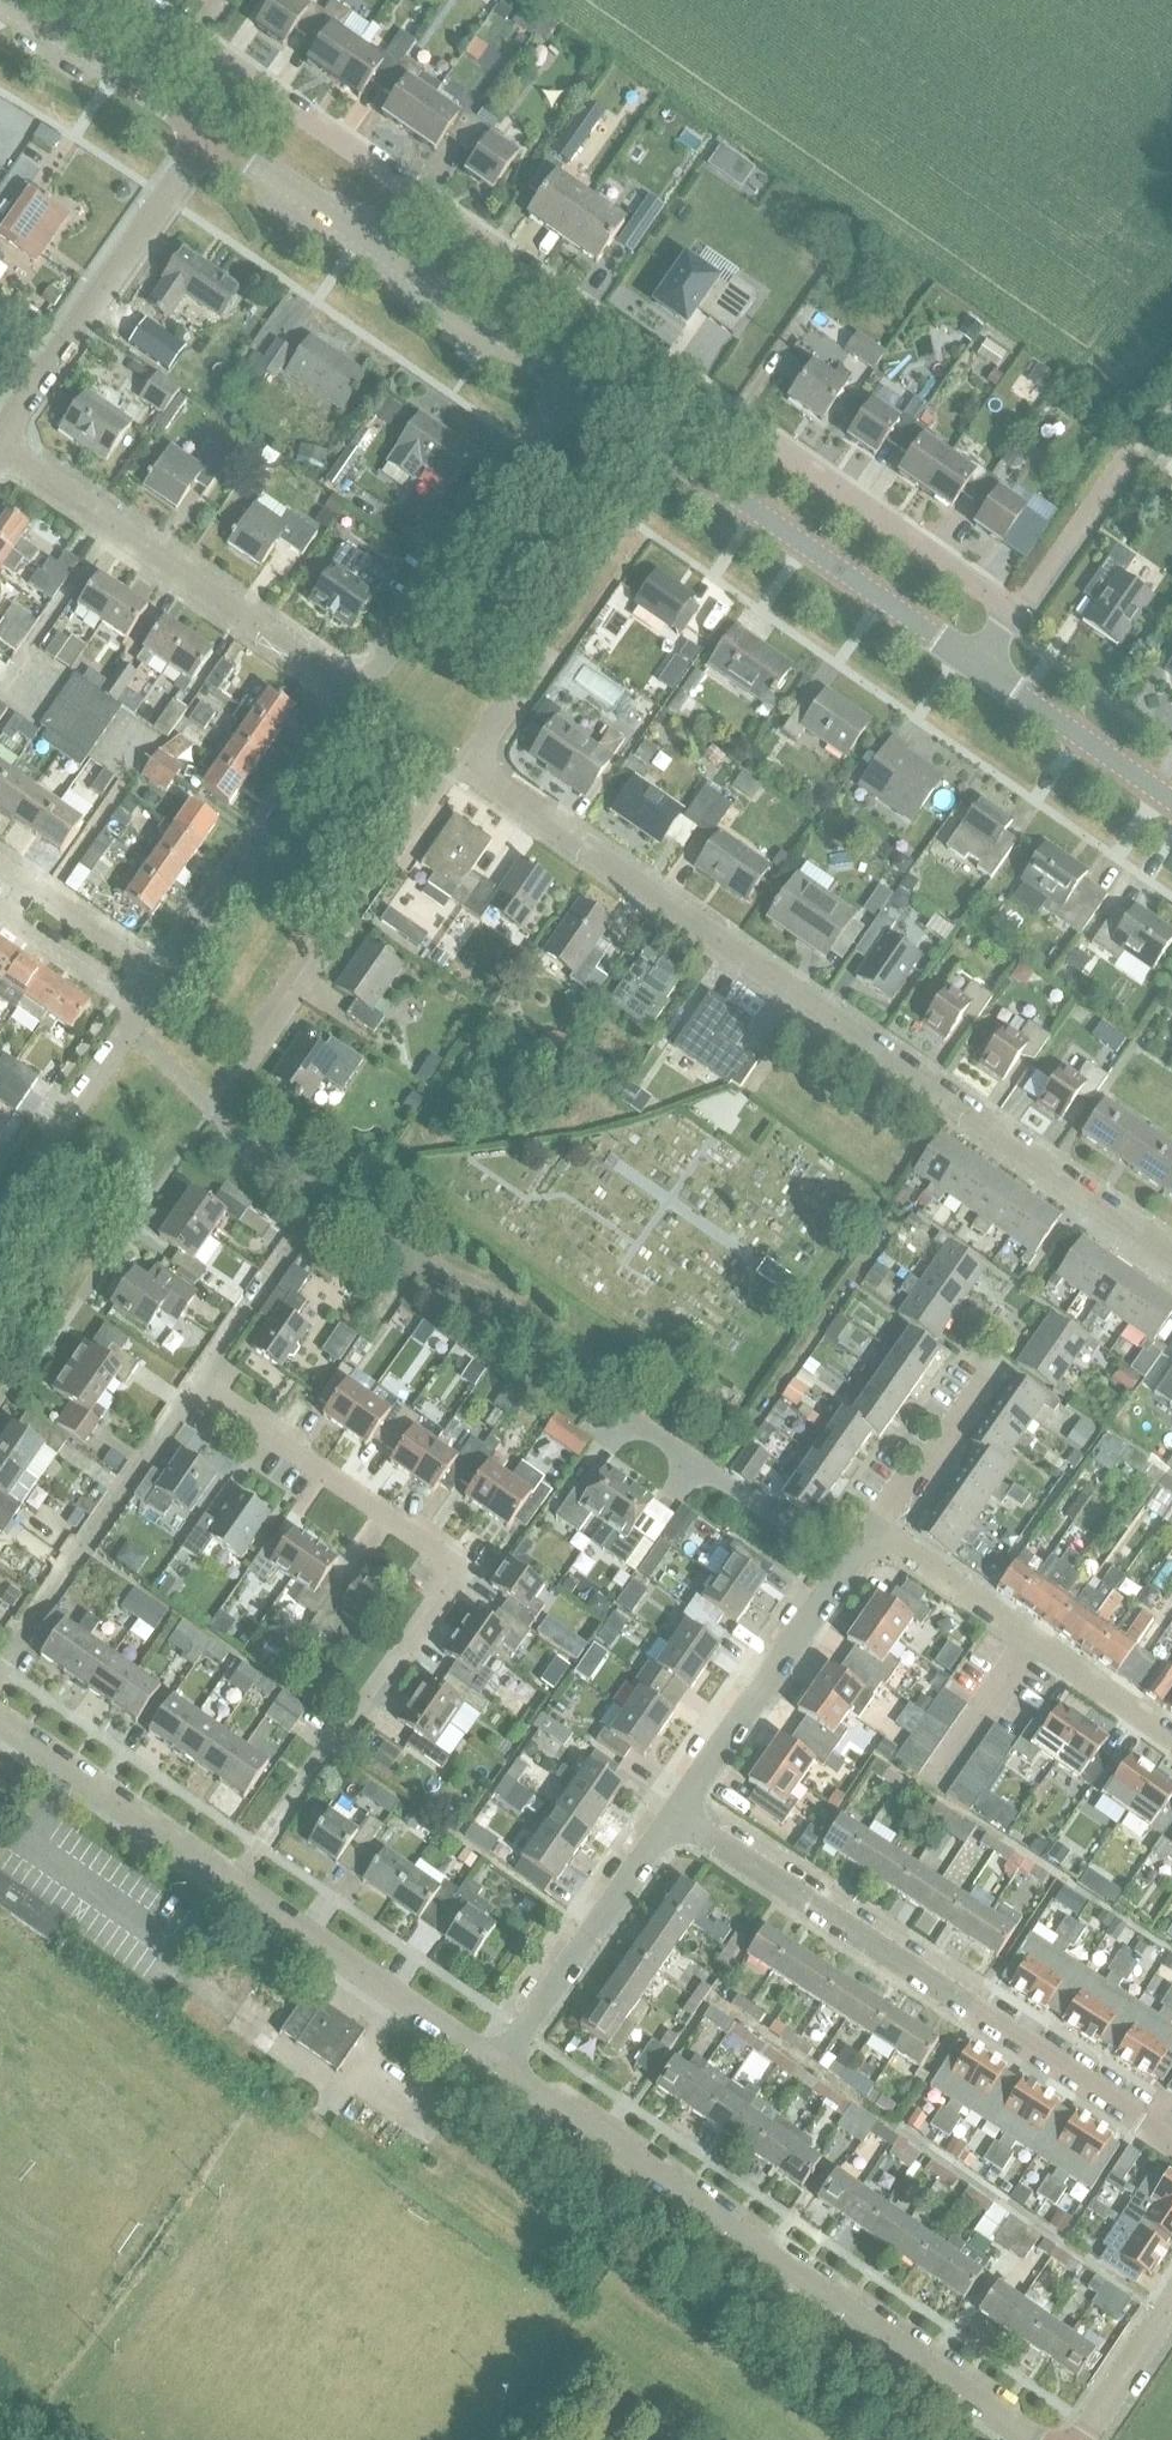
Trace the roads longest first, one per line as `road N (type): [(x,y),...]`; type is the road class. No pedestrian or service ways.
road 1 (residential): [(1019,609),(141,0)]
road 2 (residential): [(1171,1255),(470,768)]
road 3 (residential): [(235,1884),(323,1752),(352,1726),(448,1591),(454,1570),(200,1385)]
road 4 (residential): [(1031,2439),(500,2067)]
road 5 (residential): [(1171,2138),(677,1814)]
road 6 (residential): [(980,666),(574,390)]
road 7 (residential): [(574,390),(210,137)]
road 8 (residential): [(359,697),(0,447)]
road 9 (residential): [(240,1071),(445,781),(470,768)]
road 10 (residential): [(0,436),(210,137)]
road 11 (residential): [(1171,1734),(876,1527)]
road 12 (residential): [(0,1675),(200,1385)]
road 13 (residential): [(161,978),(359,697)]
road 14 (residential): [(500,2067),(235,1884)]
road 15 (residential): [(500,2067),(677,1814)]
road 16 (residential): [(677,1814),(850,1562)]
road 17 (residential): [(235,1884),(0,1718)]
road 18 (residential): [(210,137),(0,1)]
road 19 (residential): [(0,1211),(142,1006)]
road 20 (residential): [(850,1562),(648,1433)]
road 21 (residential): [(440,588),(574,390)]
road 22 (residential): [(470,768),(528,666),(512,636),(440,588)]
road 23 (residential): [(1171,801),(980,666)]
road 24 (residential): [(1019,609),(1149,423)]
road 25 (residential): [(200,1385),(327,1200)]
road 26 (residential): [(16,877),(8,917),(142,1006)]
road 27 (residential): [(876,1527),(984,1374)]
road 28 (residential): [(161,978),(16,877)]
road 29 (residential): [(1079,2439),(1171,2300)]
road 30 (residential): [(359,697),(440,588)]

